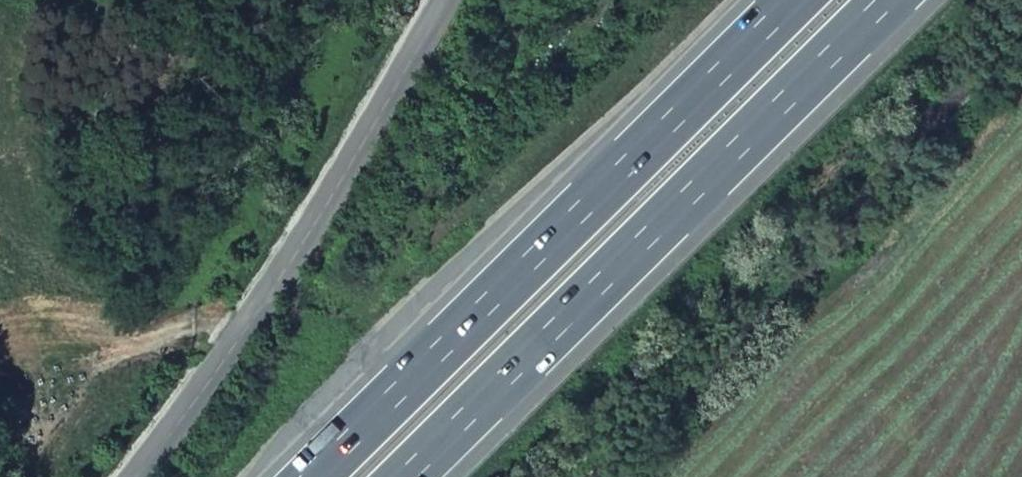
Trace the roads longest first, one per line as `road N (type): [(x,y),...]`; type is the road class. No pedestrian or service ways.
road 1 (trunk): [(794,0),(312,476)]
road 2 (trunk): [(411,476),(890,0)]
road 3 (unclassified): [(133,476),(289,267),(445,0)]

